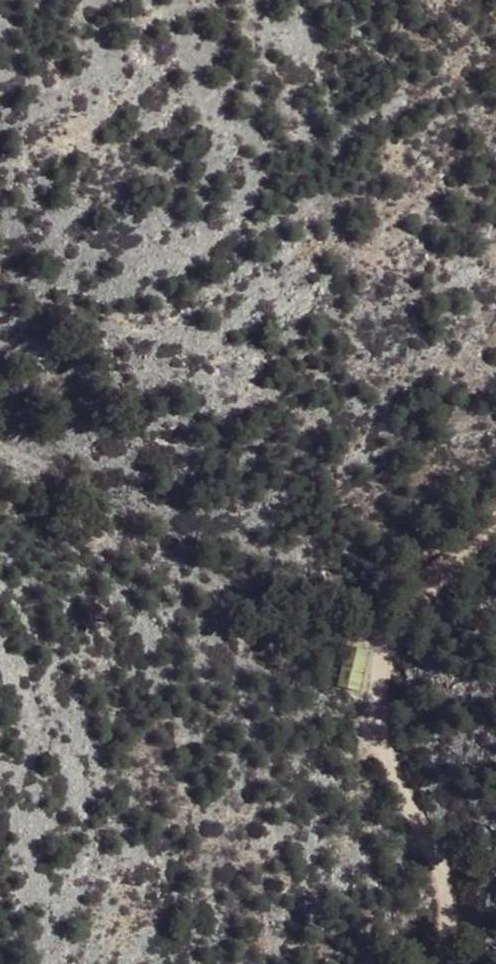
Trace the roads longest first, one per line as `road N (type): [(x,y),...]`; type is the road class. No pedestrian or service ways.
road 1 (track): [(435,963),(448,915),(438,868),(376,724),(374,691),(385,645),(451,553),(495,520)]

